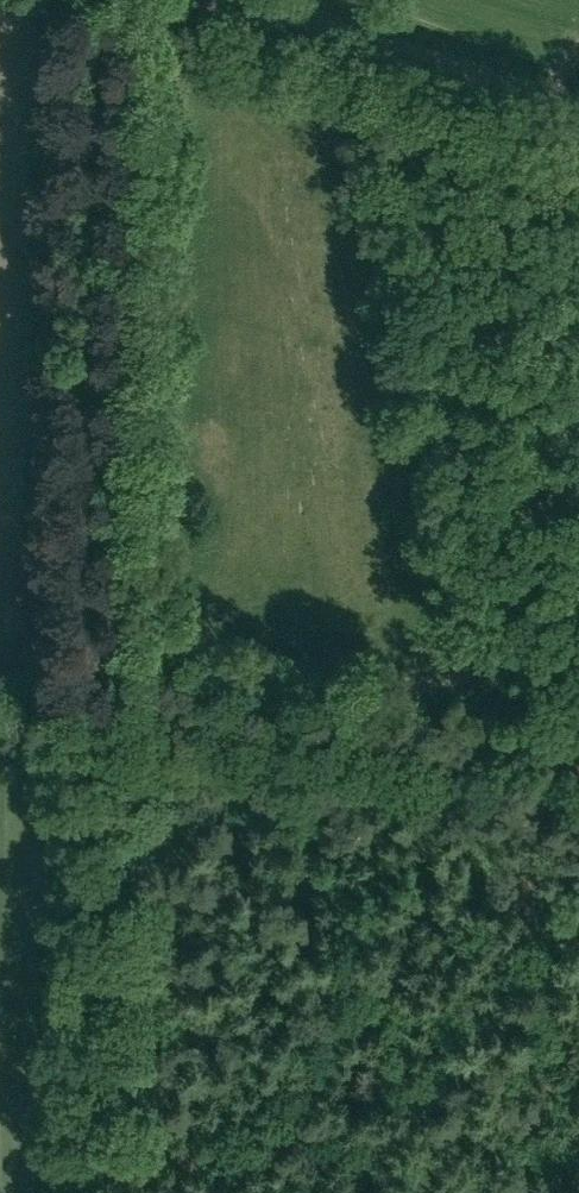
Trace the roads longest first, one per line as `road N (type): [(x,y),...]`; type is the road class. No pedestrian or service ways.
road 1 (track): [(114,0),(98,1192)]
road 2 (track): [(104,766),(578,830)]
road 3 (unclassified): [(578,114),(247,0)]
road 4 (track): [(497,842),(495,1192)]

